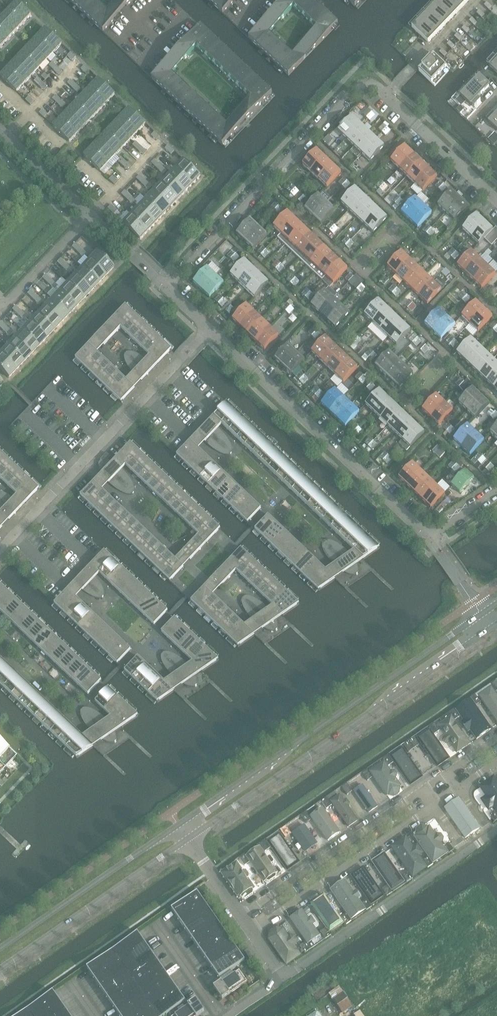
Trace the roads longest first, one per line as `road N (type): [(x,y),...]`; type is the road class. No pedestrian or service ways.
road 1 (residential): [(496,197),(368,80),(166,284)]
road 2 (secondary): [(481,614),(178,825)]
road 3 (secondary): [(188,838),(491,629)]
road 4 (residential): [(428,538),(209,326)]
road 5 (residential): [(436,782),(243,915)]
road 6 (secondary): [(0,968),(188,838)]
road 7 (residential): [(280,977),(467,851)]
road 8 (residential): [(254,931),(435,806)]
road 9 (secondary): [(178,825),(0,948)]
road 10 (residential): [(35,512),(146,393)]
road 11 (residential): [(2,309),(92,215)]

